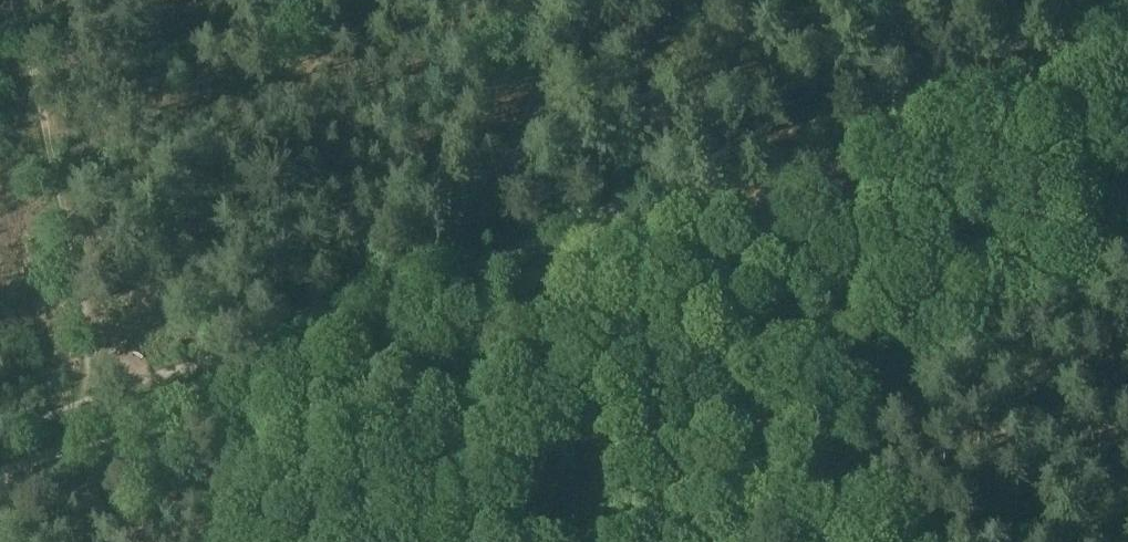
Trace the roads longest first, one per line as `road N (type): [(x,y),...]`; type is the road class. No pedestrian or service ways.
road 1 (track): [(115,432),(639,237)]
road 2 (track): [(639,237),(1127,63)]
road 3 (track): [(4,0),(115,432)]
road 4 (track): [(639,237),(679,541)]
road 5 (track): [(583,0),(639,237)]
road 6 (track): [(0,476),(115,432)]

